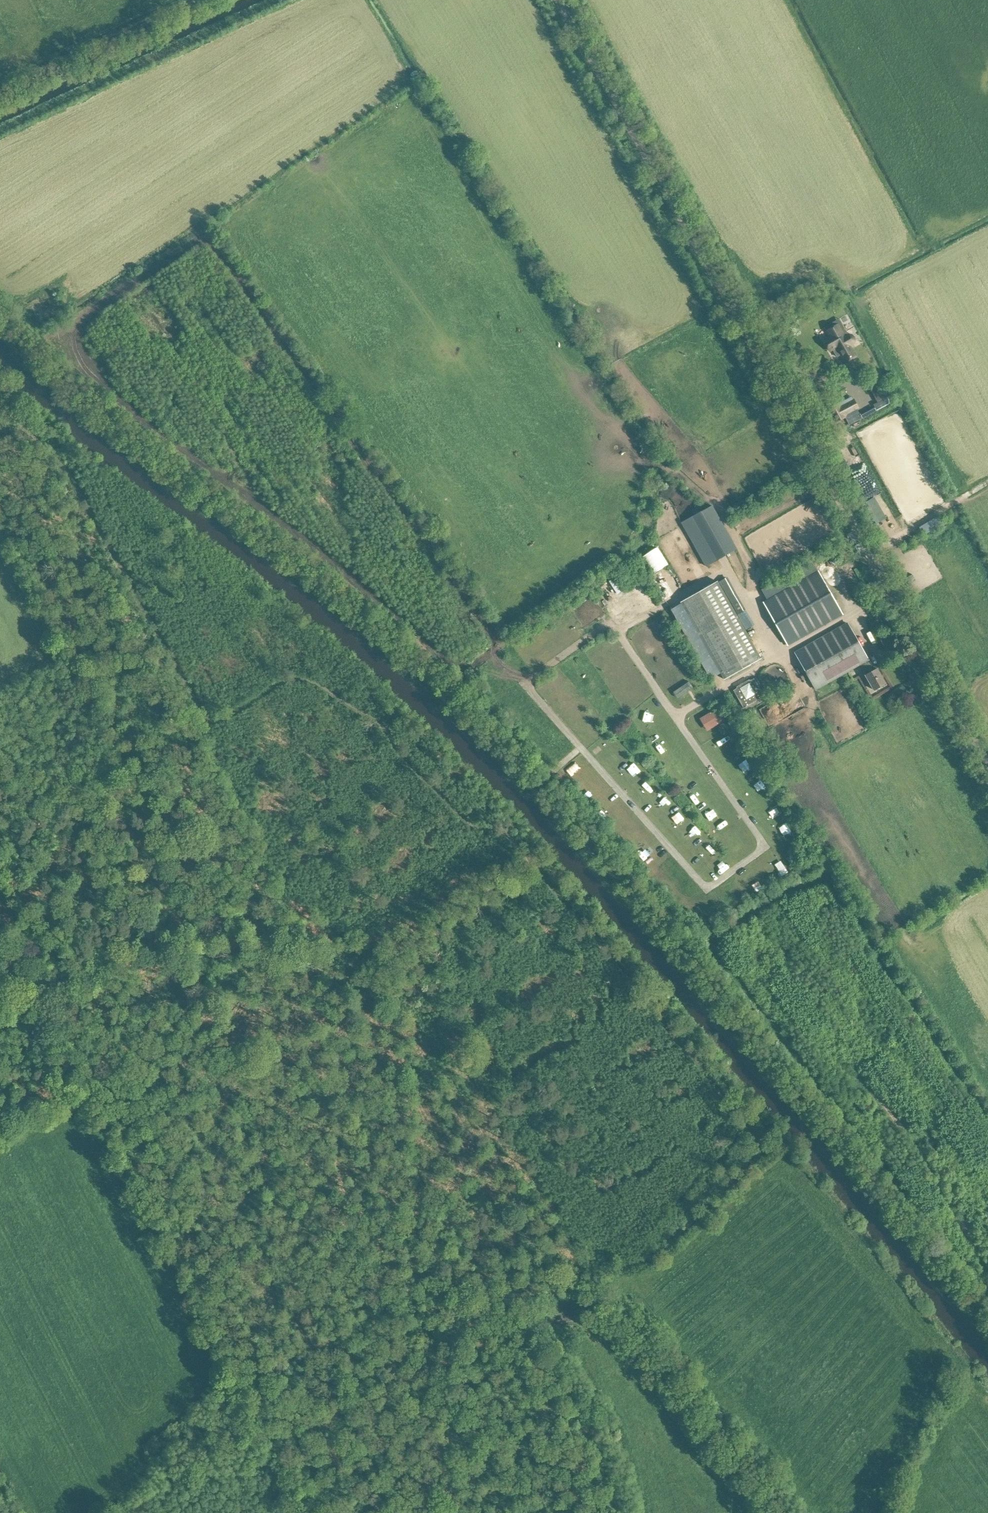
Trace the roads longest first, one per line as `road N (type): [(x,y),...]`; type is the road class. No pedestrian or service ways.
road 1 (unclassified): [(987,771),(556,0)]
road 2 (track): [(354,1512),(352,1487),(326,1437),(337,1413),(602,1294)]
road 3 (track): [(0,1013),(45,992),(0,899)]
road 4 (track): [(987,483),(869,554)]

